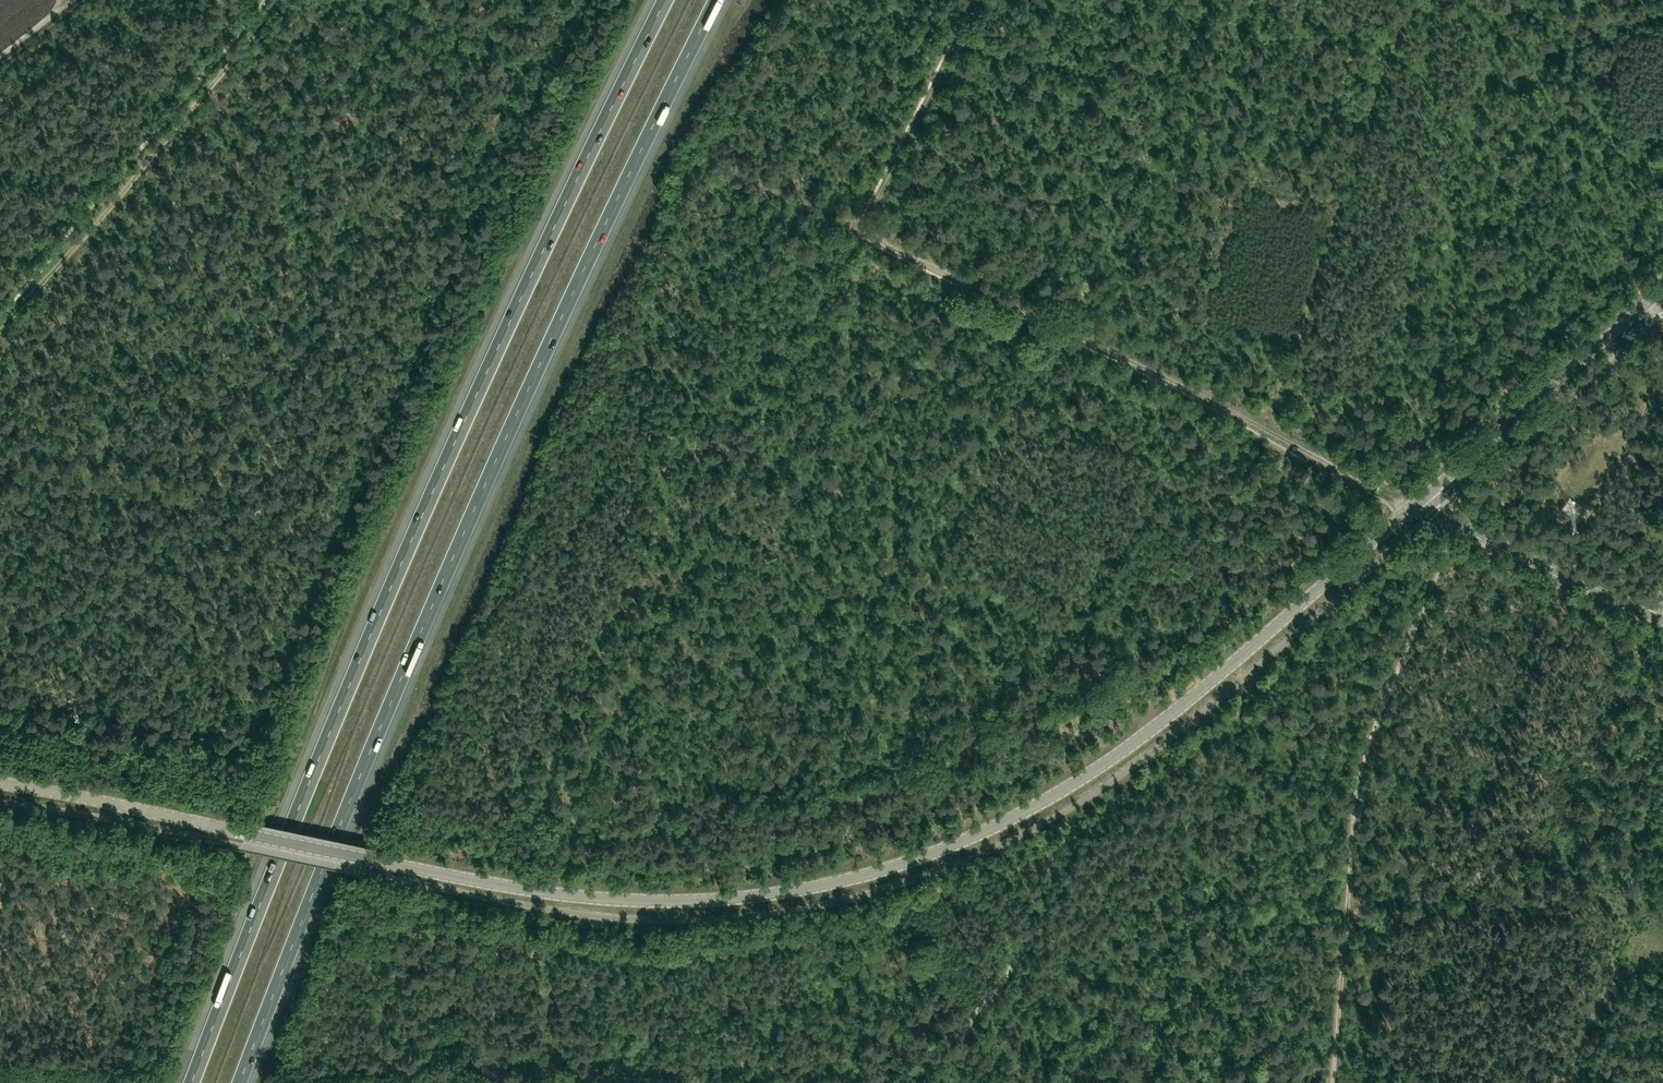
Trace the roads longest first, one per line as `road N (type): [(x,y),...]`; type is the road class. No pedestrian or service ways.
road 1 (motorway): [(239,1082),(491,470),(716,0)]
road 2 (motorway): [(665,0),(380,612),(192,1082)]
road 3 (tertiary): [(369,858),(635,900),(760,895),(906,862),(1021,813),(1119,752),(1418,502)]
road 4 (track): [(1418,502),(873,236),(872,208),(978,0)]
road 5 (track): [(418,214),(32,704),(0,724)]
road 6 (track): [(1458,524),(1356,773),(1332,1082)]
road 7 (track): [(0,329),(284,0)]
road 8 (tertiary): [(1418,502),(1645,304)]
road 9 (tertiary): [(1654,619),(1418,502)]
road 10 (tertiary): [(0,783),(247,832)]
road 11 (tertiary): [(369,858),(247,832)]

